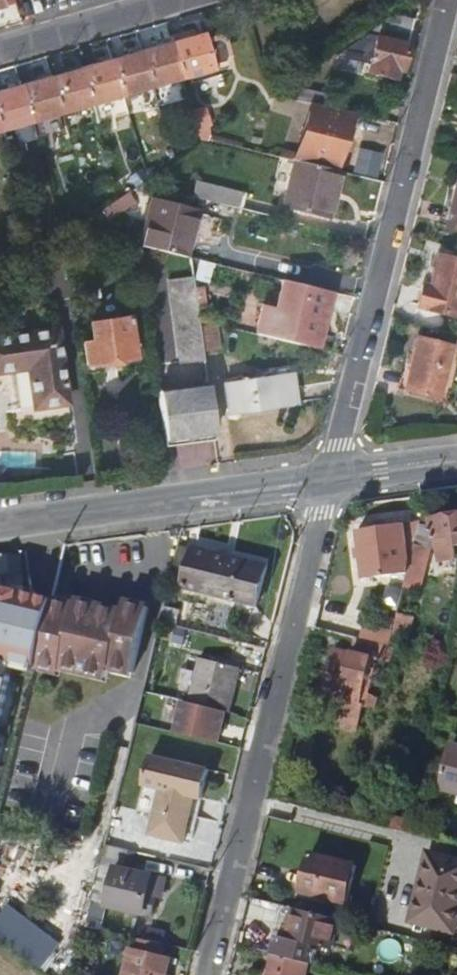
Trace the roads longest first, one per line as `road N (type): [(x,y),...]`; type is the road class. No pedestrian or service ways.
road 1 (residential): [(209,974),(331,478)]
road 2 (residential): [(447,0),(331,478)]
road 3 (secondary): [(331,478),(0,524)]
road 4 (residential): [(0,48),(169,0)]
road 5 (secondary): [(456,460),(331,478)]

